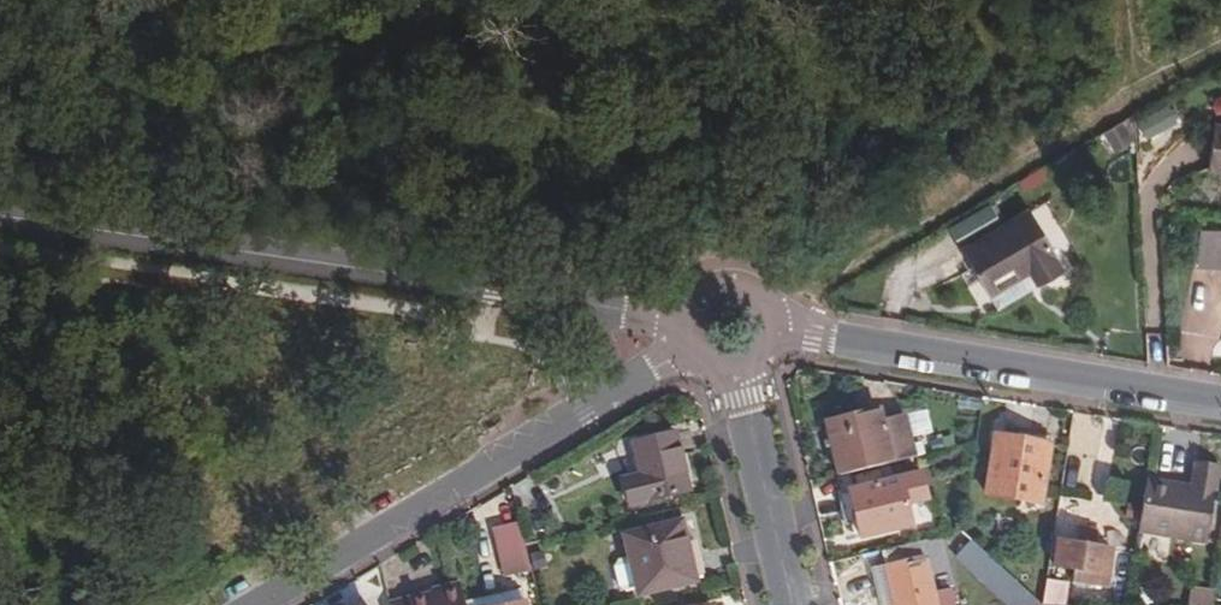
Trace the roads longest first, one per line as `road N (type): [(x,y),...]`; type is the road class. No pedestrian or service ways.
road 1 (tertiary): [(0,216),(566,300)]
road 2 (tertiary): [(1220,403),(777,330)]
road 3 (residential): [(605,395),(251,604)]
road 4 (tertiary): [(729,372),(791,604)]
road 5 (tertiary): [(777,330),(761,284),(726,270),(688,285),(674,314)]

